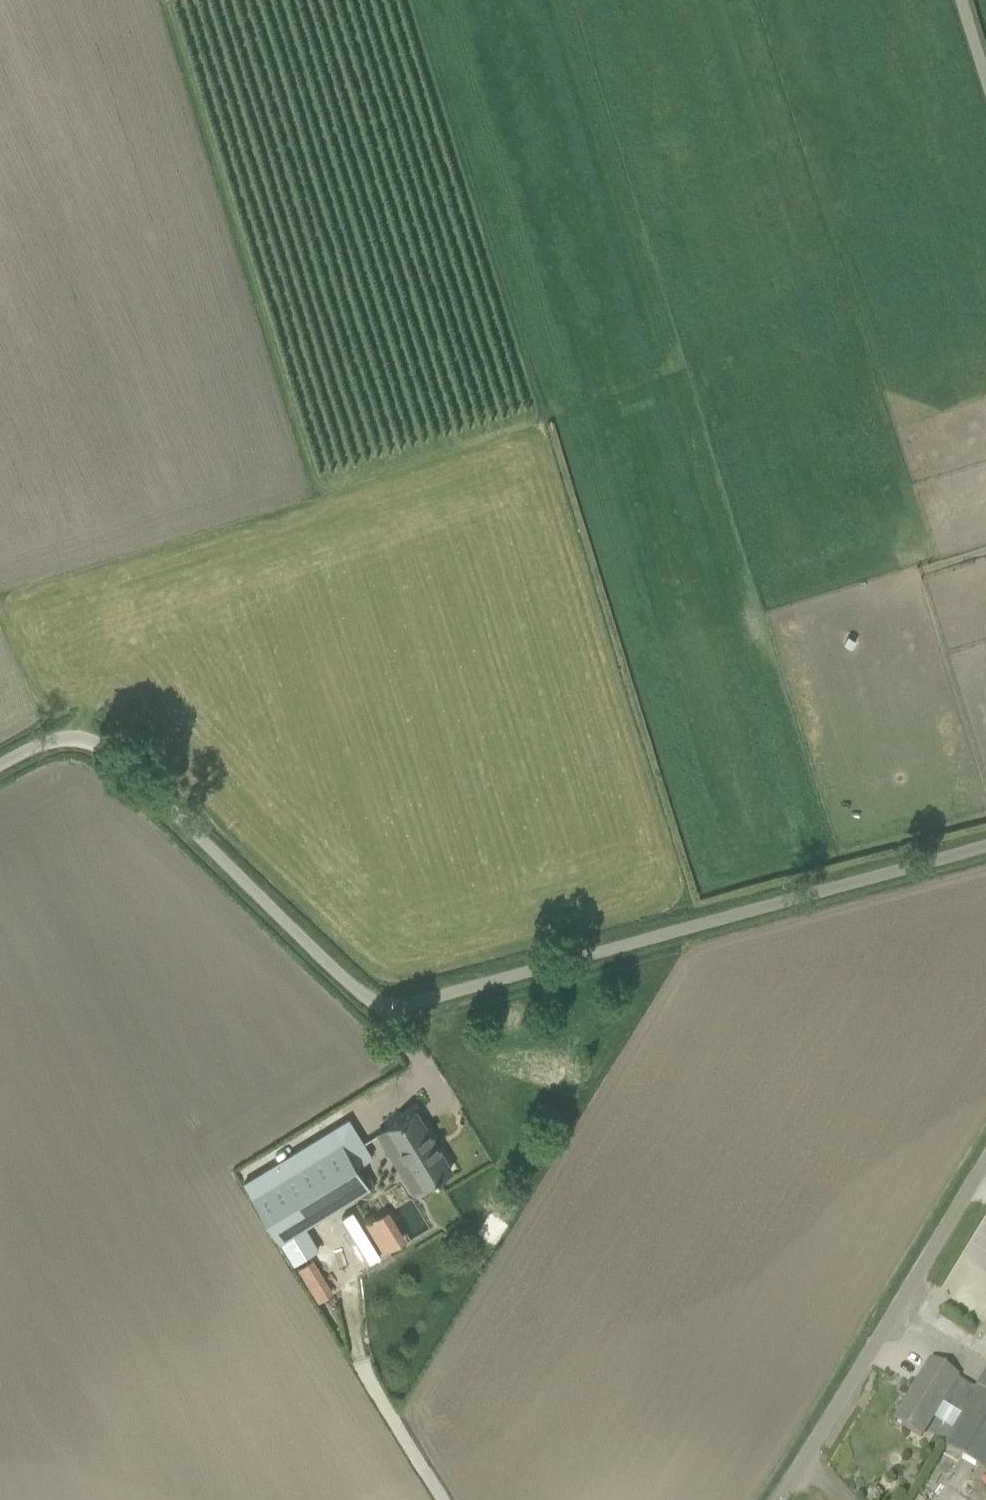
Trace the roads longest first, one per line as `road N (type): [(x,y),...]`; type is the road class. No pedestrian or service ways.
road 1 (unclassified): [(0,775),(55,747),(82,742),(118,754),(363,993),(392,1011),(985,846)]
road 2 (unclassified): [(780,1499),(985,1164)]

